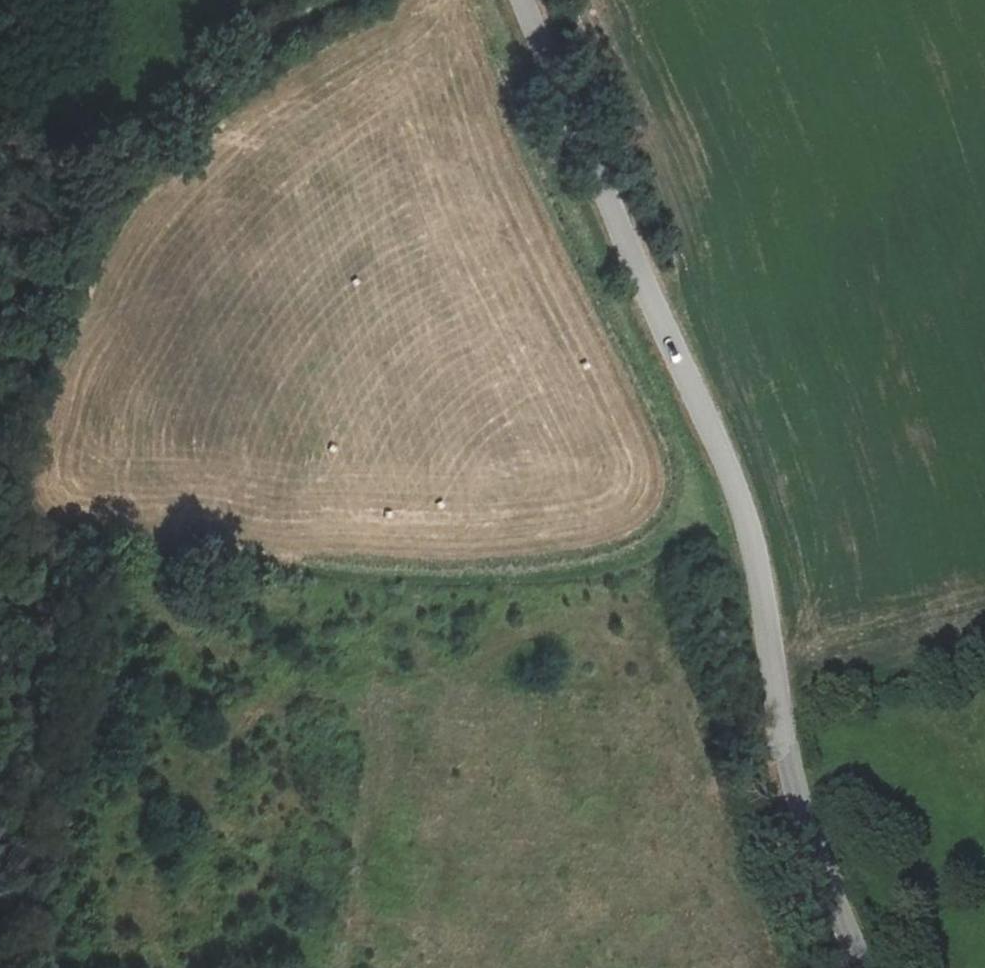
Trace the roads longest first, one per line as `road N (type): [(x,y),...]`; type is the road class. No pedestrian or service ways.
road 1 (unclassified): [(523,0),(754,528),(782,739),(861,967)]
road 2 (track): [(337,0),(156,111),(0,287)]

